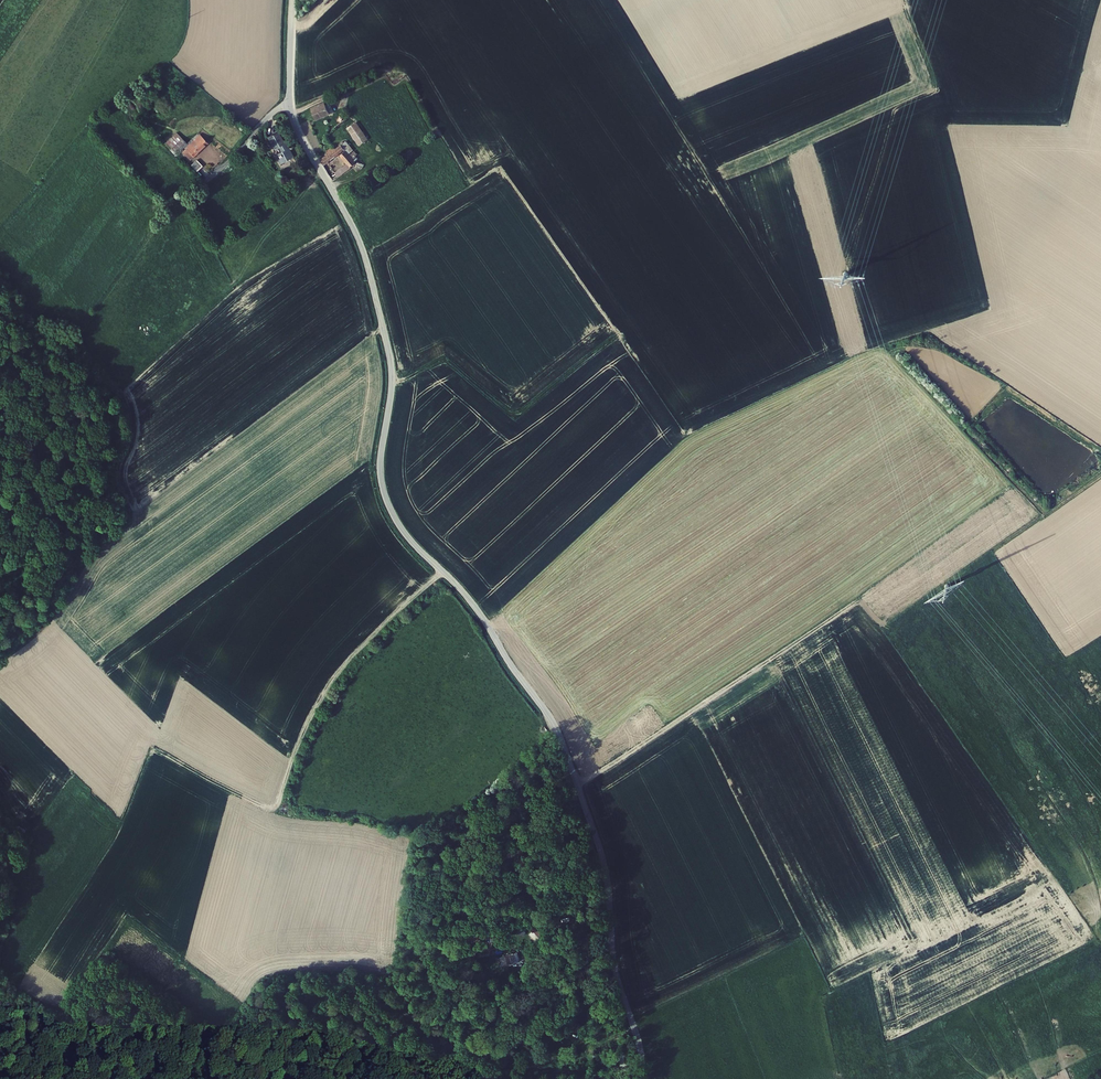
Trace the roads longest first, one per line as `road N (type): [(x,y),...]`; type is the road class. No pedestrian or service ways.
road 1 (residential): [(290,100),(296,127),(358,238),(382,321),(392,379),(380,461),(386,499),(412,544),(478,611),(561,740),(603,860),(614,963),(645,1078)]

